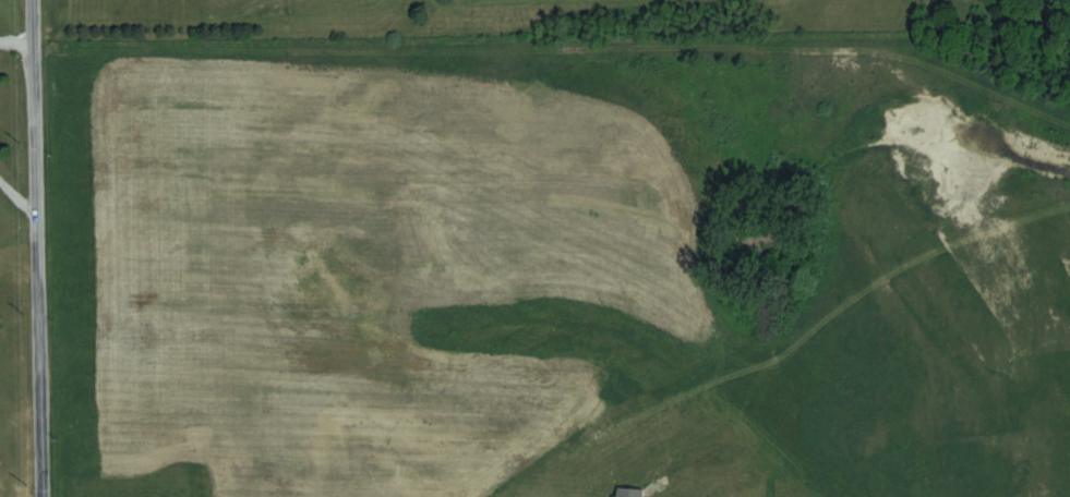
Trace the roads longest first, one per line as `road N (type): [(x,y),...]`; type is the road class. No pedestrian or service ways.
road 1 (residential): [(43,496),(30,0)]

